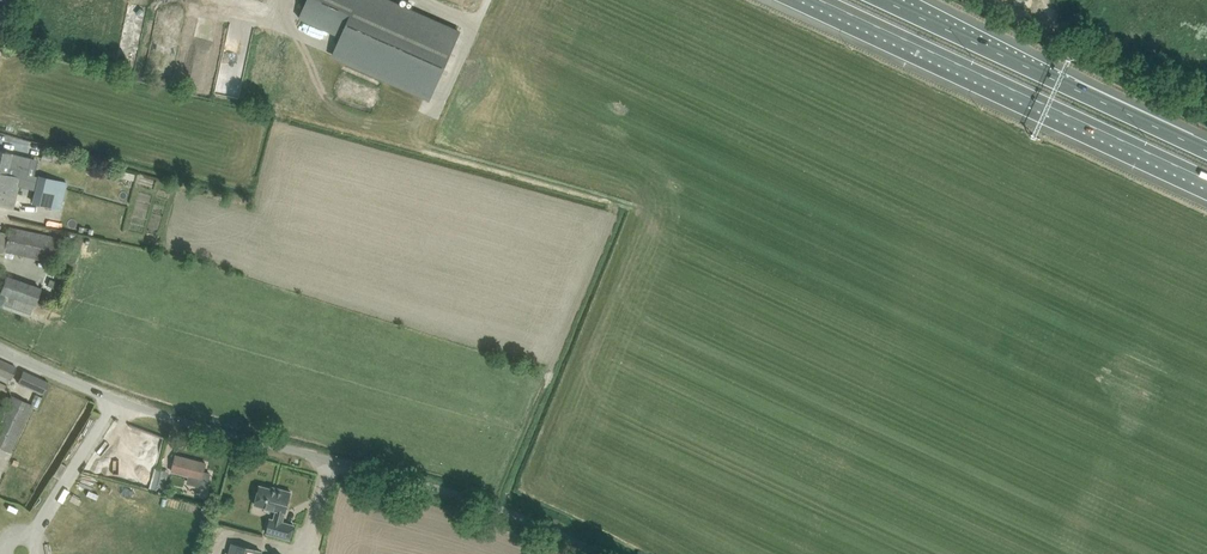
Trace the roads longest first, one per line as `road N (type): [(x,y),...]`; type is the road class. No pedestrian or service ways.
road 1 (unclassified): [(603,553),(512,513),(113,399),(0,349)]
road 2 (motorway): [(820,0),(1206,179)]
road 3 (motorway): [(1206,151),(882,0)]
road 4 (track): [(989,0),(1206,104)]

